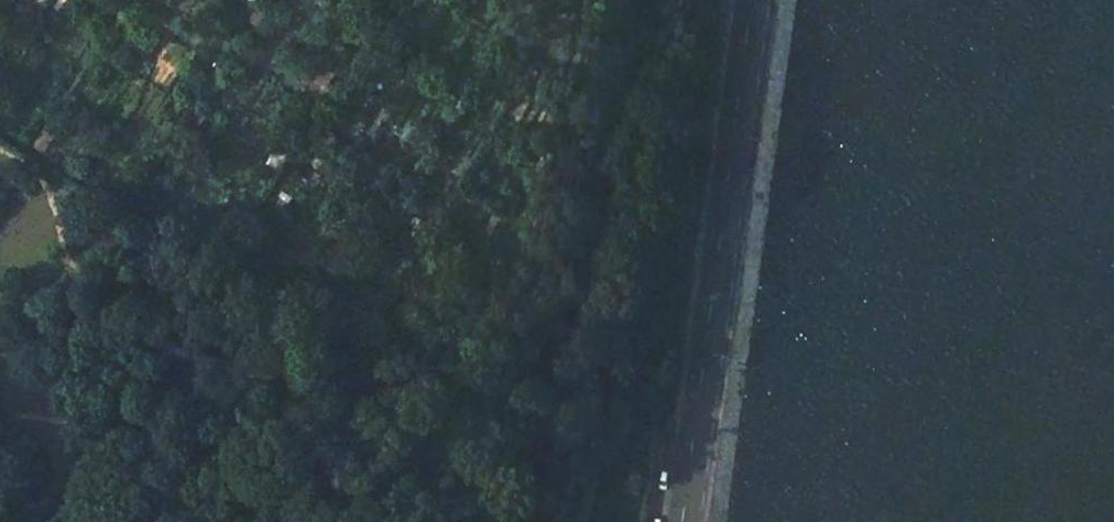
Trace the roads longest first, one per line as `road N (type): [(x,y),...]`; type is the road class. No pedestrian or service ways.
road 1 (tertiary): [(754,0),(680,521)]

